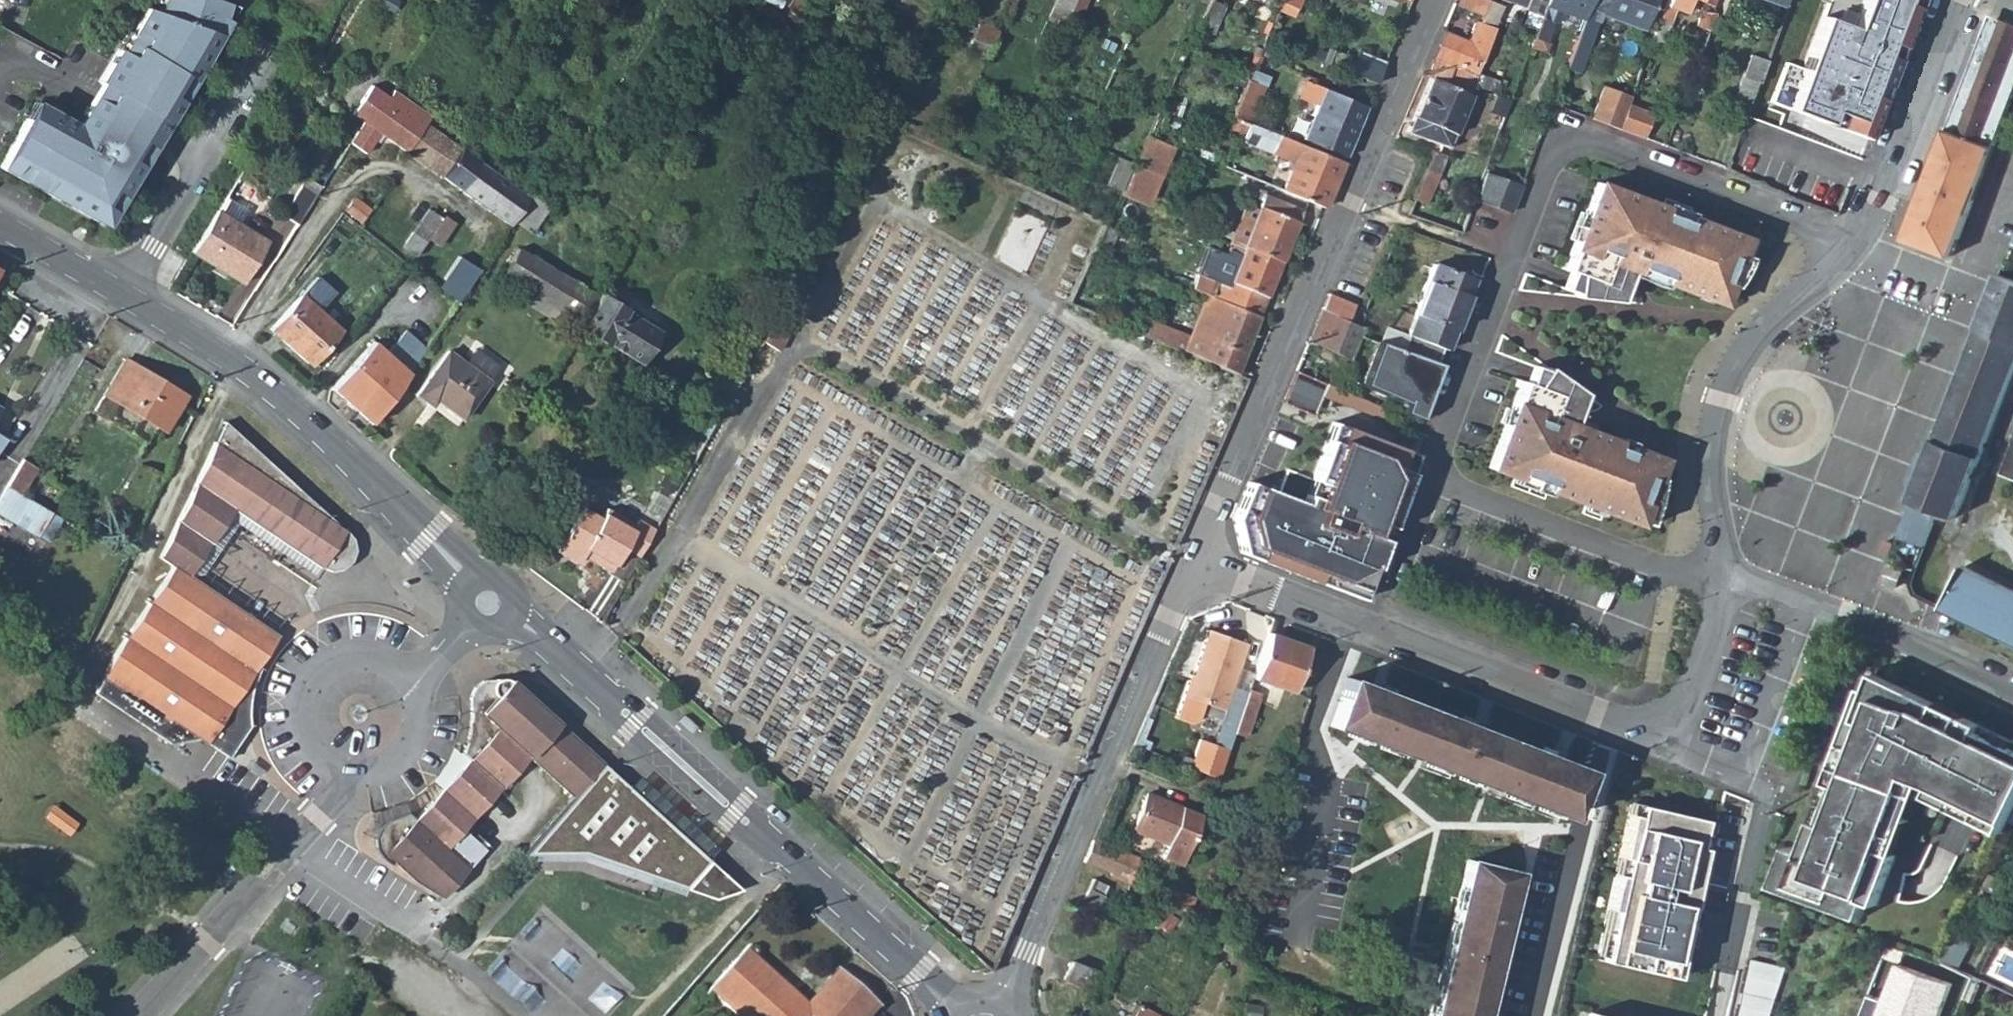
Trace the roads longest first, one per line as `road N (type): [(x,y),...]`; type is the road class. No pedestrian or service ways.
road 1 (residential): [(1796,217),(1601,142),(1565,146),(1554,157),(1437,466),(1450,486),(1657,561)]
road 2 (tertiary): [(486,604),(441,549),(231,360),(0,224)]
road 3 (residential): [(1436,0),(1193,563)]
road 4 (residential): [(1193,563),(1002,1000)]
road 5 (residential): [(1193,563),(1613,720)]
road 6 (residential): [(140,1015),(292,853),(347,781)]
road 7 (residential): [(1532,1015),(1613,720)]
road 8 (residential): [(414,686),(388,662),(360,656),(323,664),(301,687),(294,721),(304,746),(347,781)]
road 9 (tertiary): [(949,1010),(917,971),(776,846)]
road 10 (tertiary): [(605,698),(629,703),(758,816),(776,846)]
road 11 (tertiary): [(776,846),(734,829),(614,718),(605,698)]
road 12 (residential): [(1882,199),(1957,0)]
road 13 (residential): [(1916,646),(1730,578)]
road 14 (residential): [(1613,720),(1666,730),(1678,721),(1715,622)]
road 15 (tertiary): [(605,698),(525,626),(486,604)]
road 16 (residential): [(2012,131),(1962,271)]
road 17 (residential): [(347,781),(389,777),(413,747),(420,714),(414,686)]

